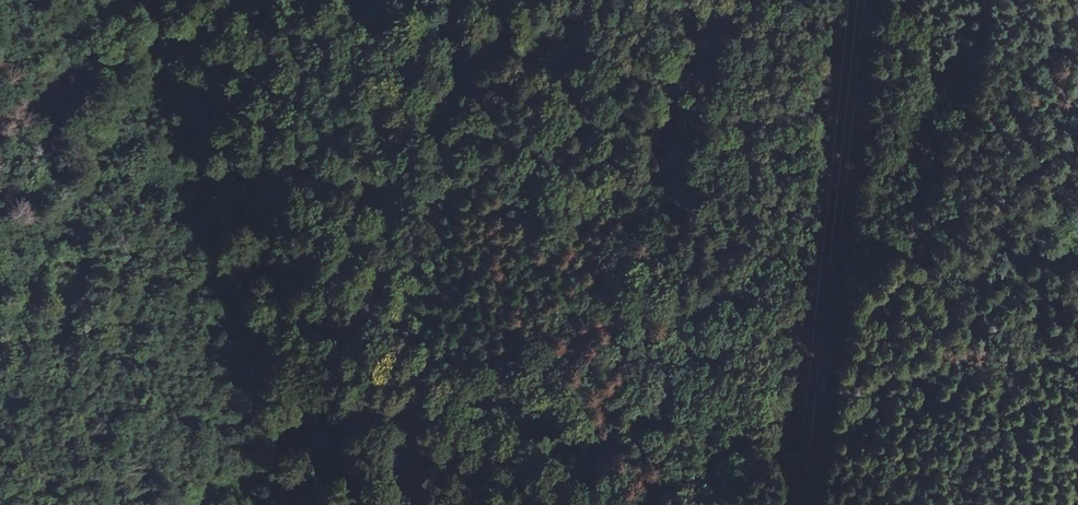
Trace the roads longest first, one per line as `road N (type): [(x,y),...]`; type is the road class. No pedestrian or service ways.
road 1 (track): [(997,504),(998,406),(1028,277),(1050,100),(1035,16),(1022,0)]

